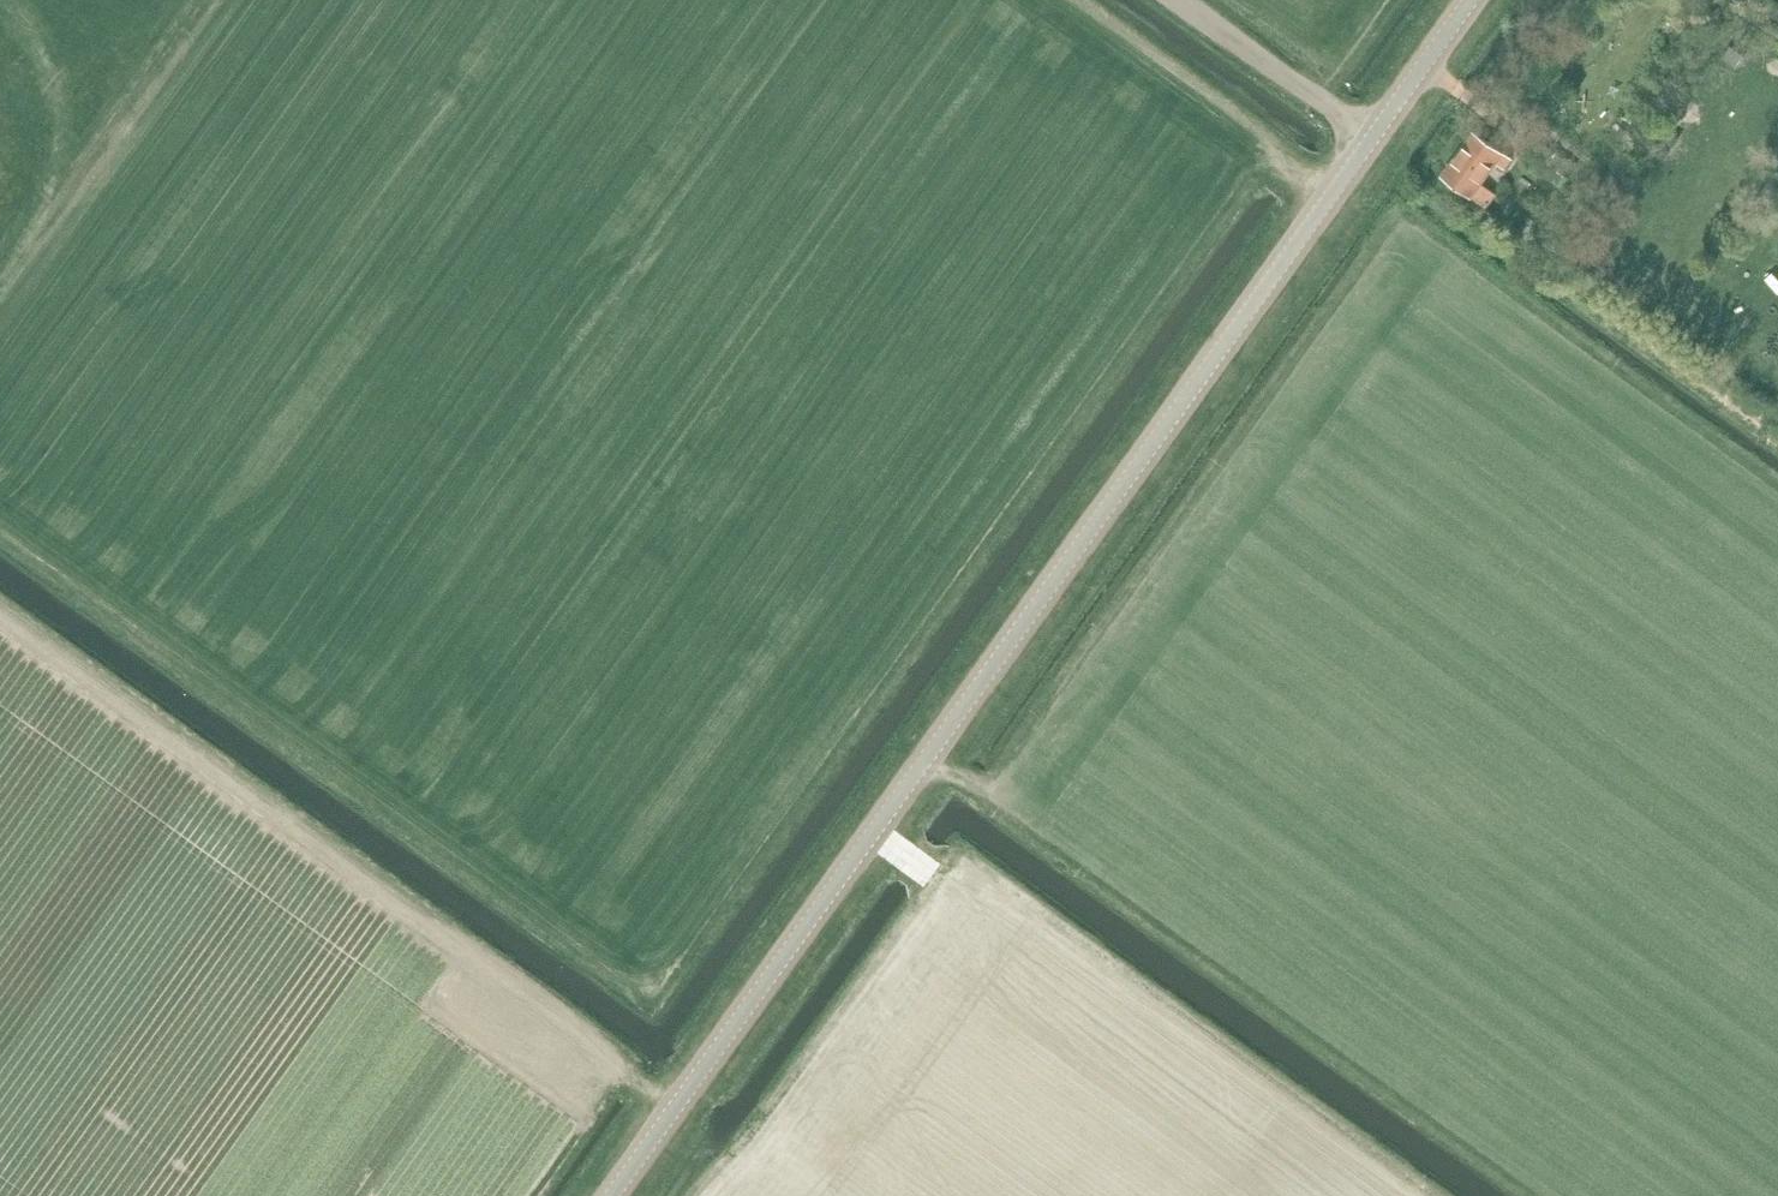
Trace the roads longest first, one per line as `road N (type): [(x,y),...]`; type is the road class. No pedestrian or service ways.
road 1 (tertiary): [(606,1195),(1468,0)]
road 2 (track): [(1172,0),(1367,141)]

